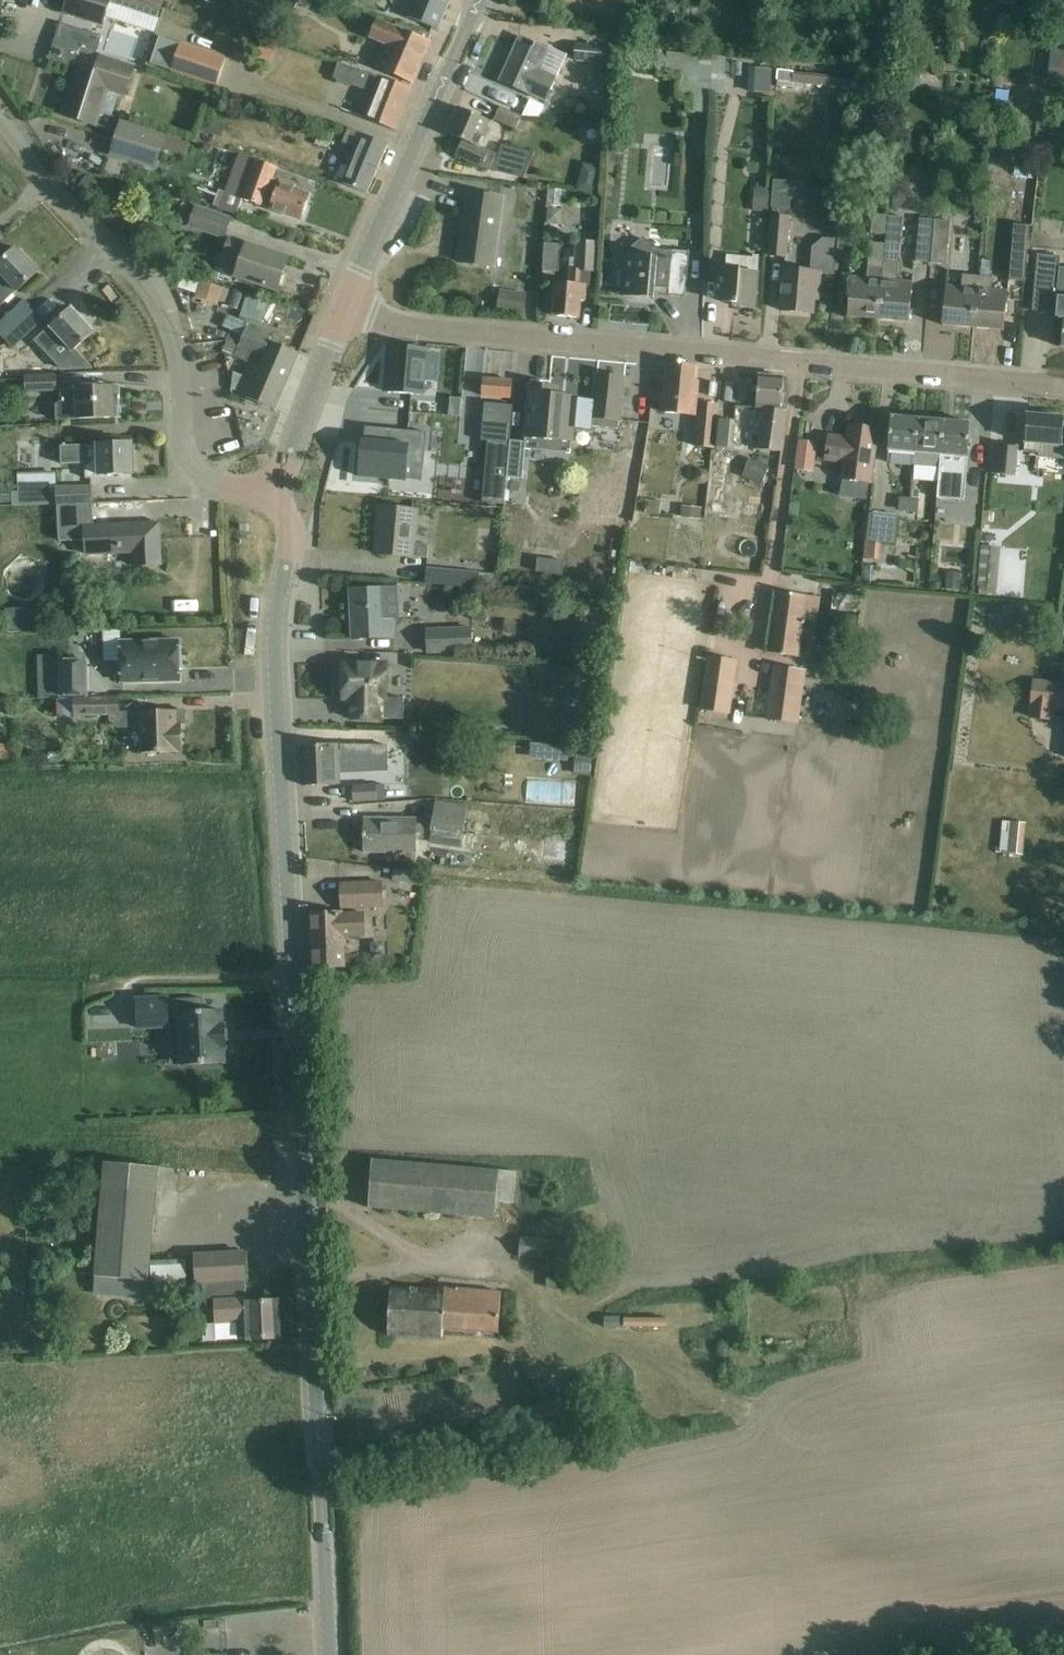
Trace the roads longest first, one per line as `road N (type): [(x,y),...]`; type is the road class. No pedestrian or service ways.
road 1 (tertiary): [(328,1654),(273,624),(290,536),(273,497)]
road 2 (unclassified): [(1063,390),(395,326),(345,308)]
road 3 (unclassified): [(273,497),(209,482),(188,460),(167,329),(0,116)]
road 4 (tertiary): [(345,308),(479,0)]
road 5 (tertiary): [(273,497),(345,308)]

